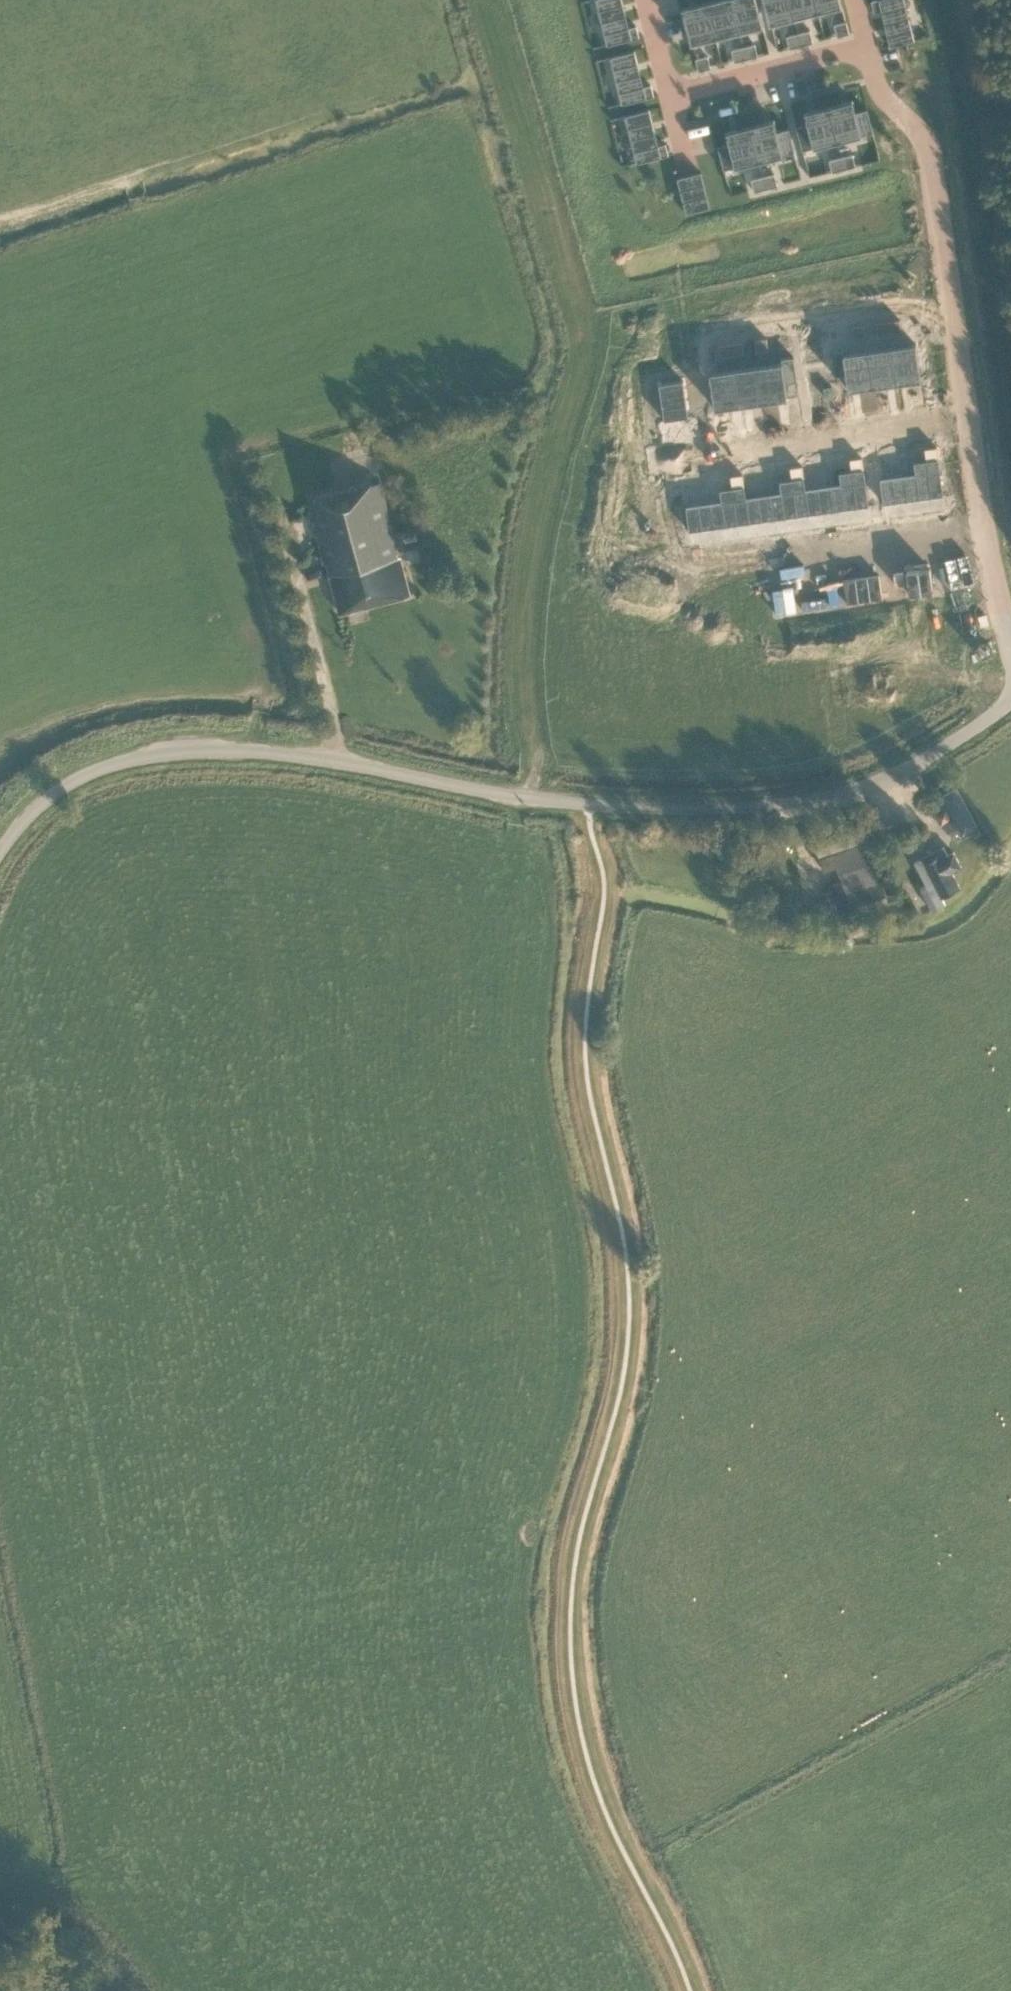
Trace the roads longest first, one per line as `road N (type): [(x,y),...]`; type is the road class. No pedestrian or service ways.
road 1 (unclassified): [(0,851),(45,798),(73,781),(171,752),(315,757),(589,801),(770,805),(877,782),(962,735),(1010,696)]
road 2 (residential): [(968,420),(930,148),(892,105),(865,49)]
road 3 (residential): [(671,457),(968,420)]
road 4 (residential): [(1010,641),(990,574),(968,420)]
road 5 (residential): [(670,94),(865,49)]

